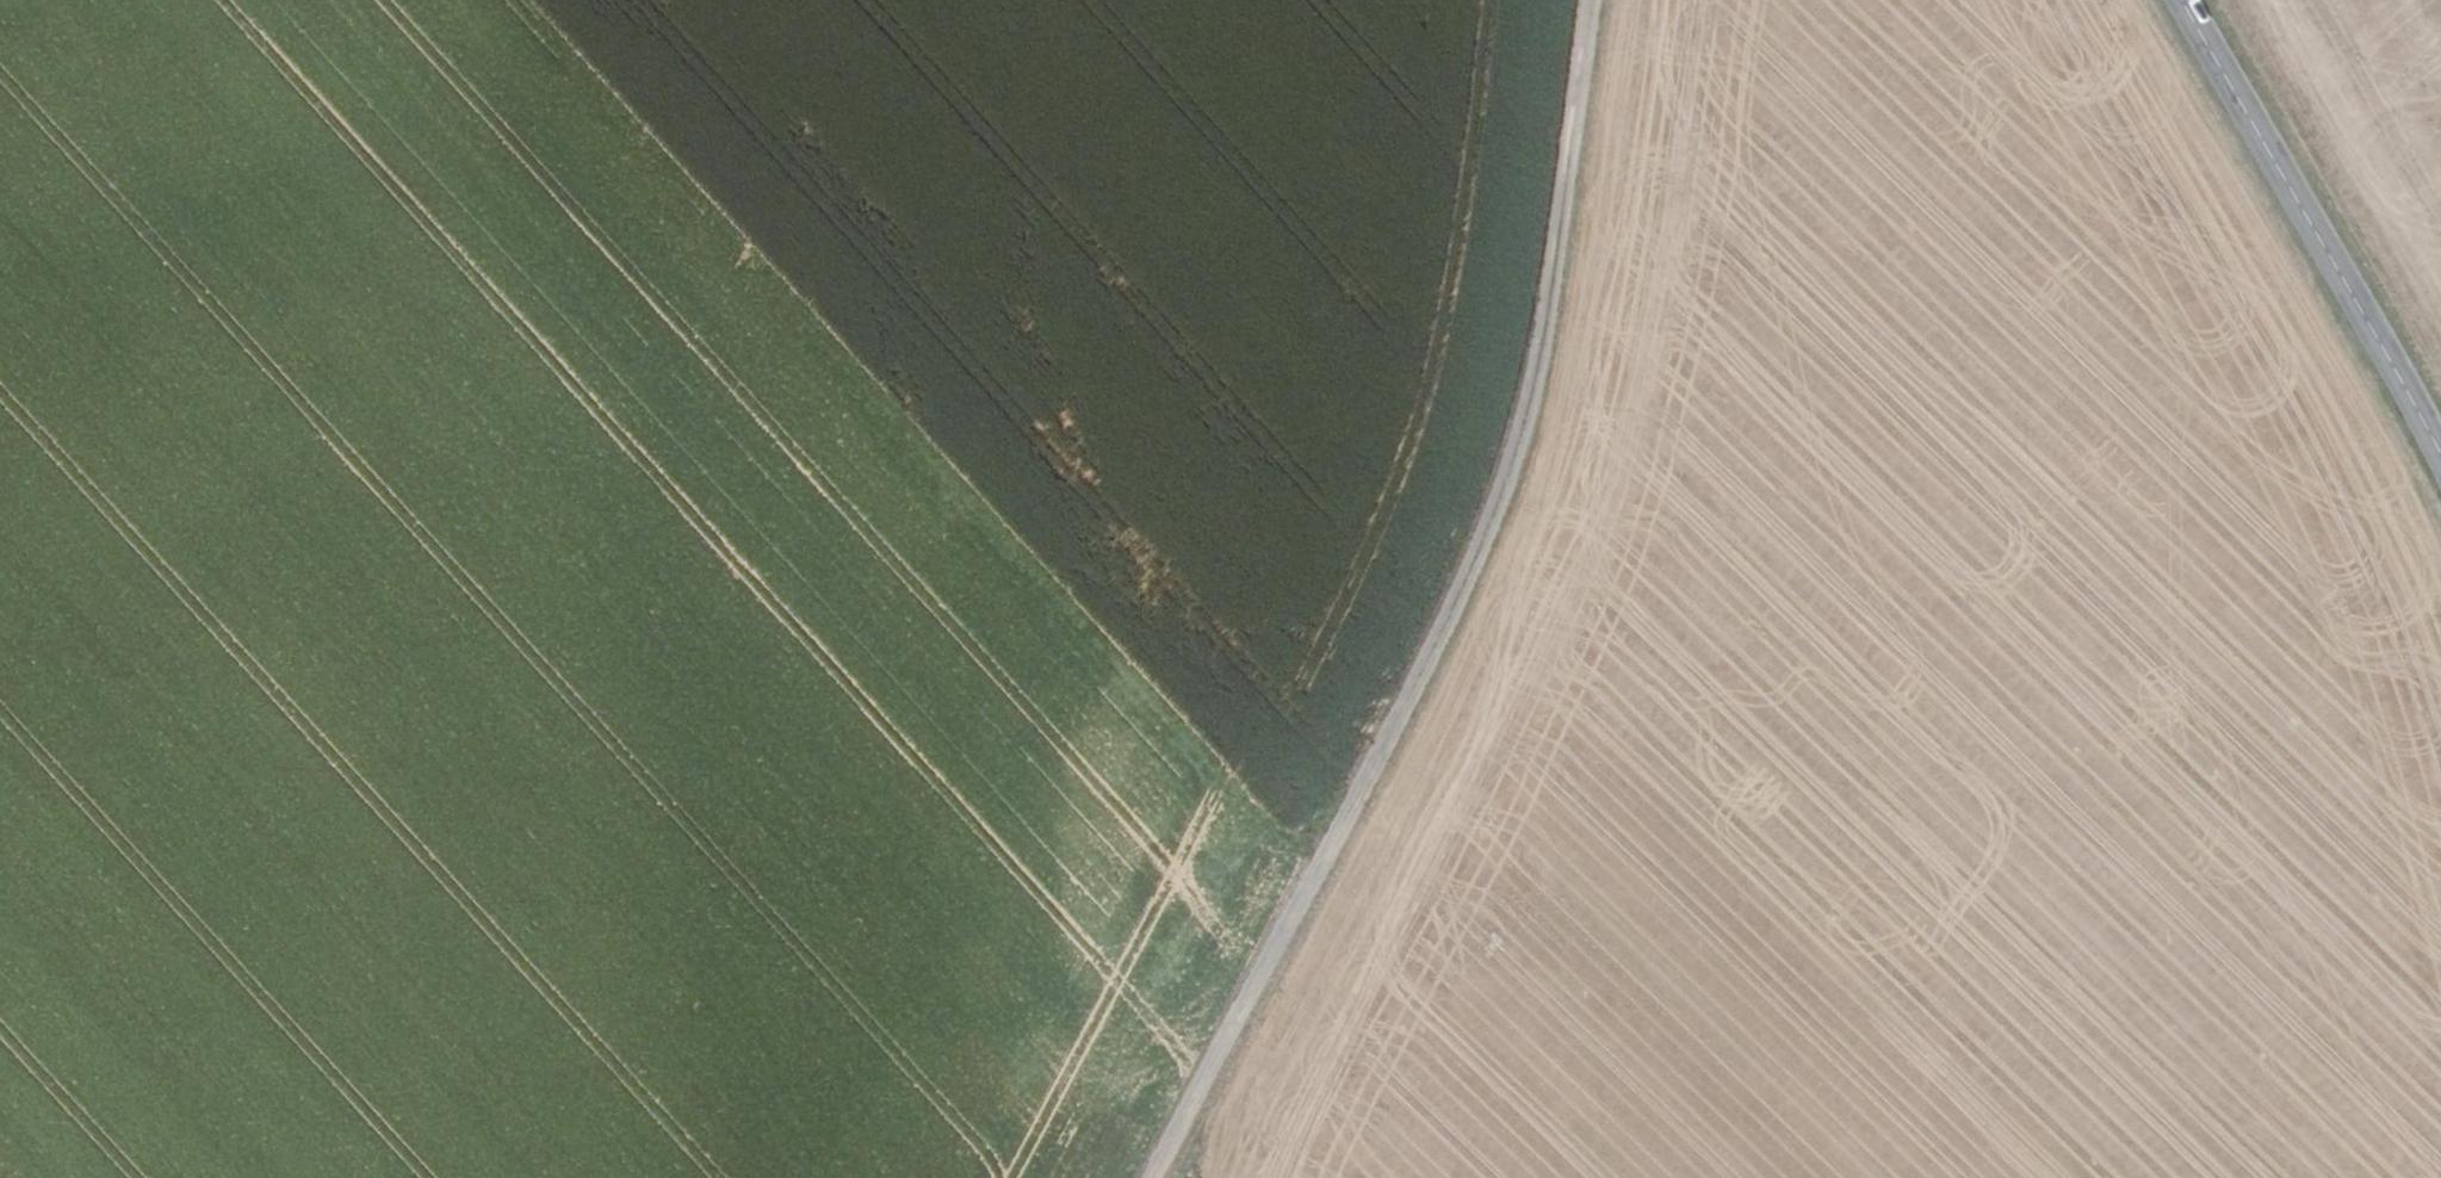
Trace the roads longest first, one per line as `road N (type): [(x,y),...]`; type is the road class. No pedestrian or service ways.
road 1 (track): [(1154,1177),(1411,710),(1500,516),(1541,386),(1596,0)]
road 2 (tertiary): [(2440,455),(2182,0)]

